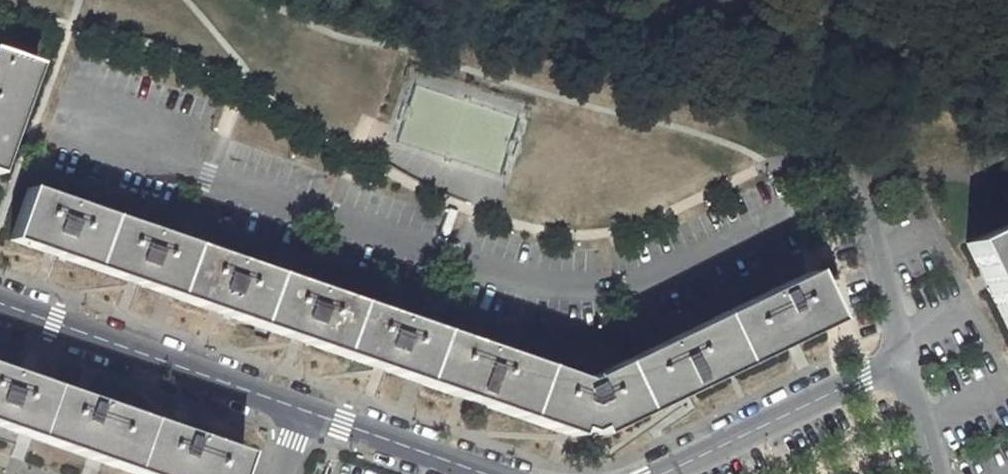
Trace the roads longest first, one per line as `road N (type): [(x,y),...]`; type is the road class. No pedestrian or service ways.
road 1 (residential): [(0,302),(303,409)]
road 2 (residential): [(659,473),(899,357)]
road 3 (residential): [(303,409),(487,473)]
road 4 (residential): [(899,357),(852,188)]
road 5 (residential): [(932,473),(899,357)]

